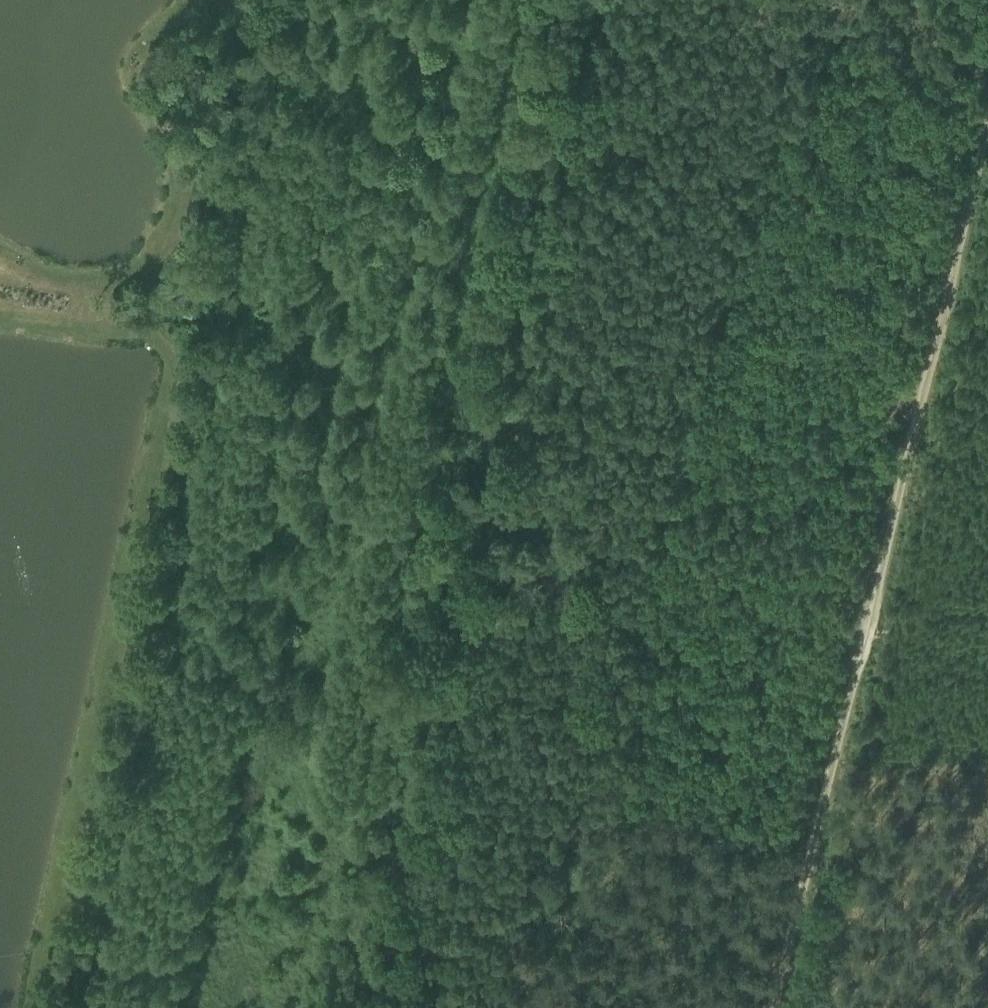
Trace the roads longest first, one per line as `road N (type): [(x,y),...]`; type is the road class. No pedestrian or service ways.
road 1 (track): [(408,1007),(589,54)]
road 2 (track): [(771,1007),(987,119)]

